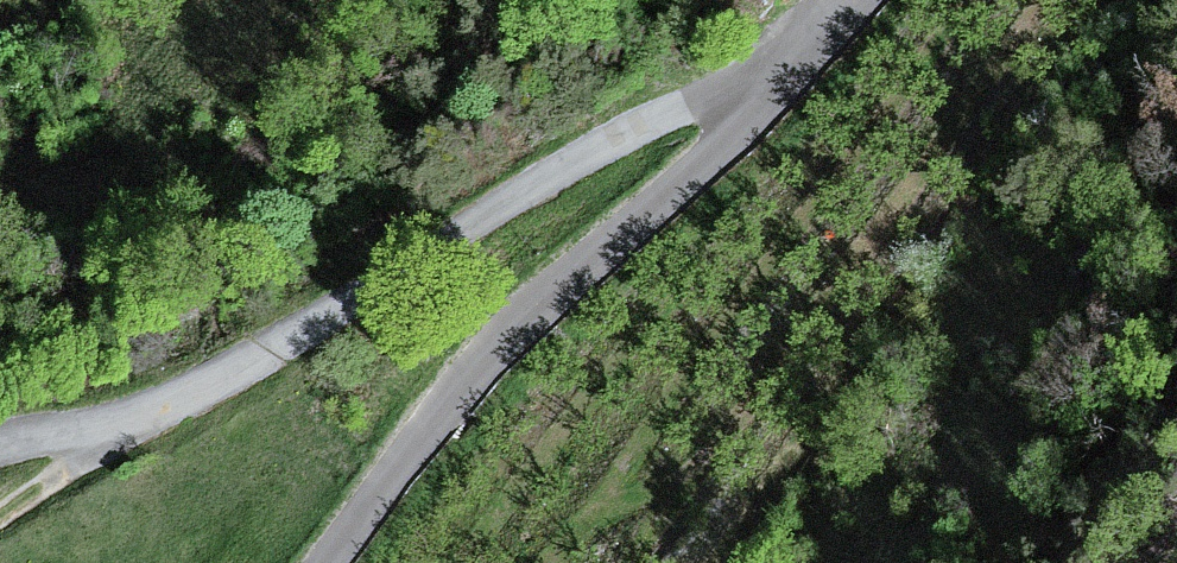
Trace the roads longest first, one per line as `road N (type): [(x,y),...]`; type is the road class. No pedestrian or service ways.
road 1 (unclassified): [(744,101),(689,104),(639,123),(447,231),(234,373),(143,410),(0,444)]
road 2 (unclassified): [(308,562),(448,393),(744,101)]
road 3 (unclassified): [(744,101),(829,0)]

